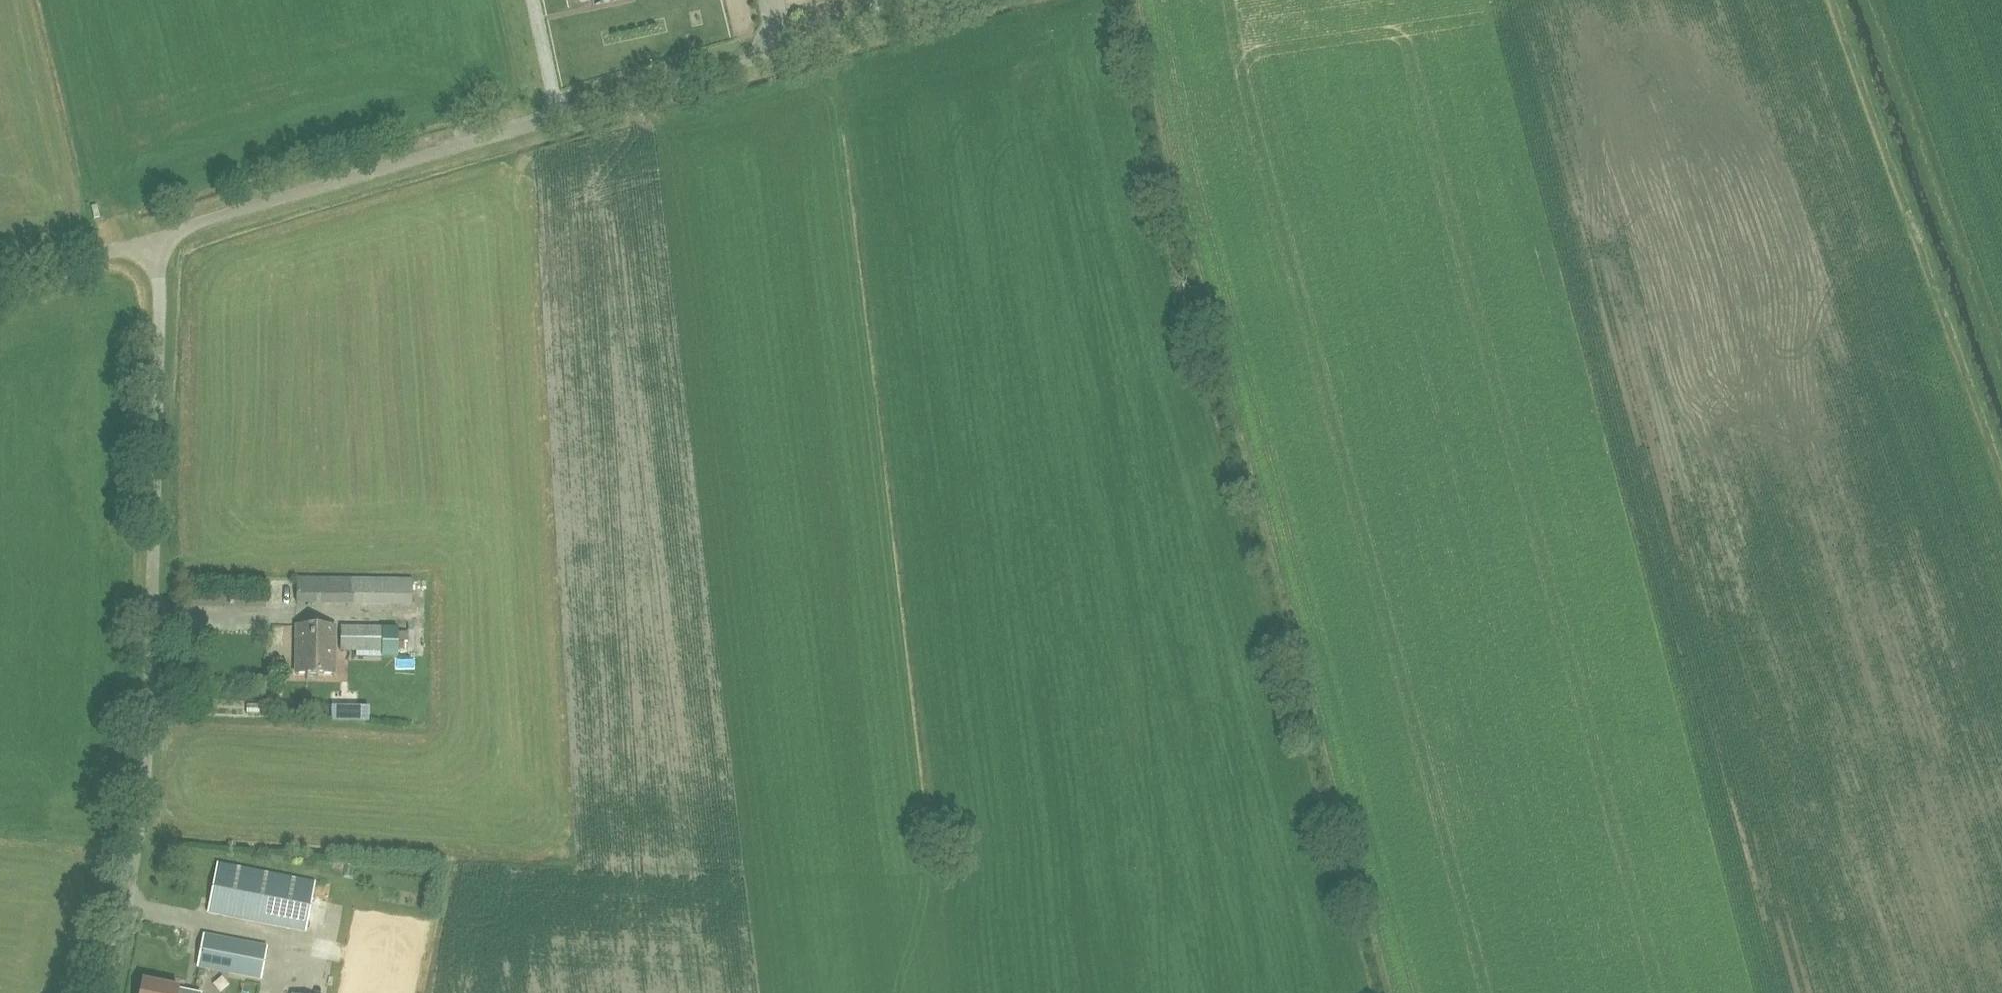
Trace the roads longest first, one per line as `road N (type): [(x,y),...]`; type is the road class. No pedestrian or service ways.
road 1 (unclassified): [(160,238),(957,0)]
road 2 (unclassified): [(108,992),(142,738),(160,238)]
road 3 (unclassified): [(0,284),(160,238)]

